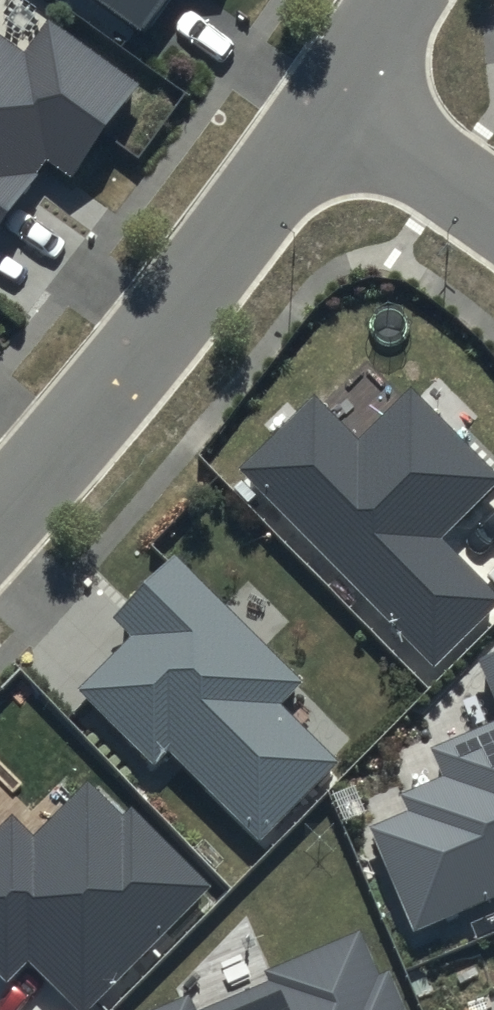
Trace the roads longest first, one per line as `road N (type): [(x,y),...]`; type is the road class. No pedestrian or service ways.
road 1 (residential): [(0,526),(339,105)]
road 2 (residential): [(339,105),(493,211)]
road 3 (residential): [(339,105),(404,0)]

